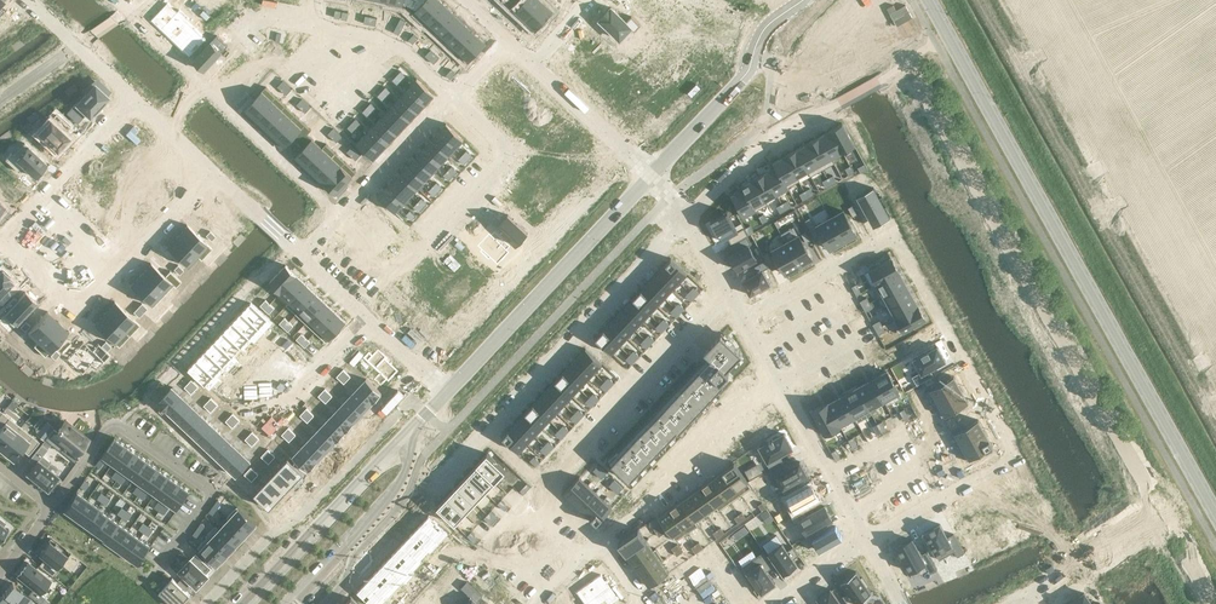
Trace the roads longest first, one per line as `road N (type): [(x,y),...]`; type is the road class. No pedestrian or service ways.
road 1 (tertiary): [(290,603),(677,208)]
road 2 (tertiary): [(1201,486),(937,18)]
road 3 (residential): [(1017,457),(895,232),(742,317)]
road 4 (tertiary): [(660,189),(429,434)]
road 5 (tertiary): [(677,208),(781,105),(914,16)]
road 6 (residential): [(214,174),(77,316),(0,242)]
road 7 (tertiary): [(887,0),(834,16),(774,51),(648,176)]
road 8 (tertiary): [(648,176),(443,390)]
road 9 (residential): [(416,364),(214,174)]
road 10 (residential): [(604,546),(773,374)]
road 11 (residential): [(47,505),(112,421),(214,491)]
road 12 (residential): [(869,543),(773,374)]
road 13 (residential): [(0,240),(134,101)]
road 14 (residential): [(1017,457),(869,543)]
road 15 (tertiary): [(364,479),(246,603)]
road 16 (residential): [(687,219),(755,155),(820,116)]
road 17 (residential): [(648,176),(534,63)]
road 18 (residential): [(134,101),(30,0)]
road 19 (residential): [(1056,579),(1081,533),(1121,516),(1155,518)]

